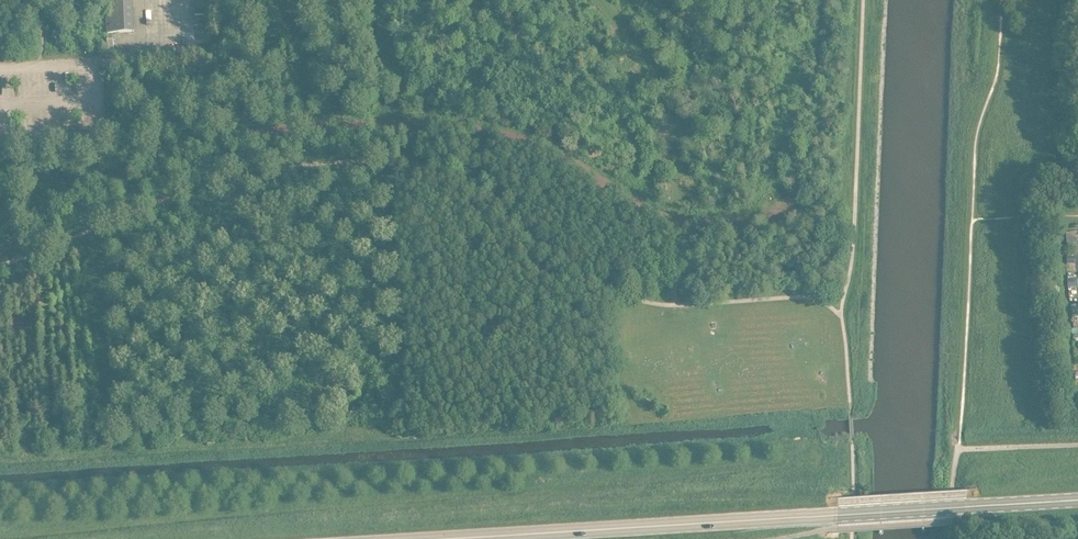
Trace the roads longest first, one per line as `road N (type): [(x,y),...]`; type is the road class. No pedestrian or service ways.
road 1 (unclassified): [(0,215),(236,134),(401,121),(542,146),(676,224),(814,211)]
road 2 (tertiary): [(839,515),(440,538)]
road 3 (tertiary): [(839,515),(1077,499)]

